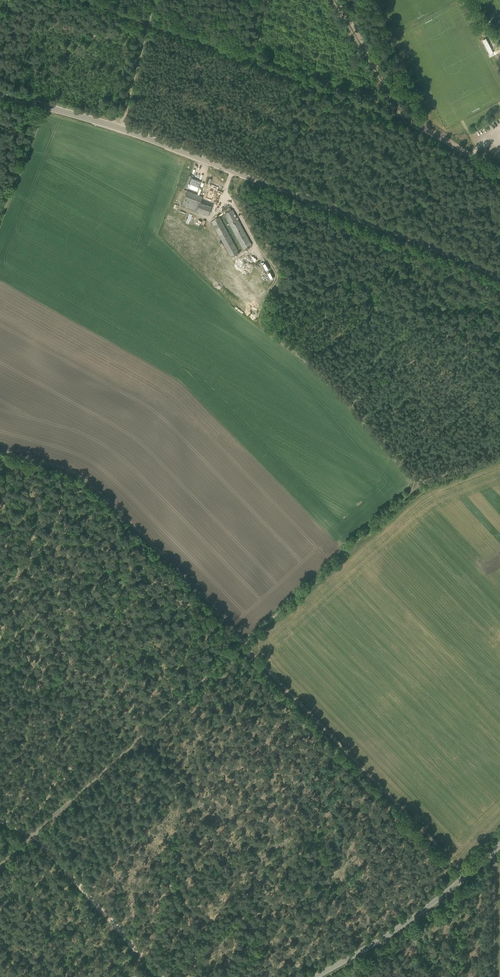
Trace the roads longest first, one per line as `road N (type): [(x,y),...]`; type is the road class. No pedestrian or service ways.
road 1 (tertiary): [(499,276),(121,128),(0,94)]
road 2 (track): [(244,644),(469,874)]
road 3 (track): [(0,451),(84,481),(244,644)]
road 4 (track): [(351,413),(258,316),(282,274),(241,212),(238,173)]
road 5 (track): [(150,24),(414,121)]
road 6 (track): [(419,485),(244,644)]
road 7 (unclassified): [(316,976),(395,930),(499,845)]
road 8 (track): [(138,740),(0,659)]
road 9 (track): [(134,947),(34,836)]
road 10 (track): [(244,644),(138,740)]
road 11 (track): [(338,0),(414,121)]
road 12 (track): [(34,836),(138,740)]

